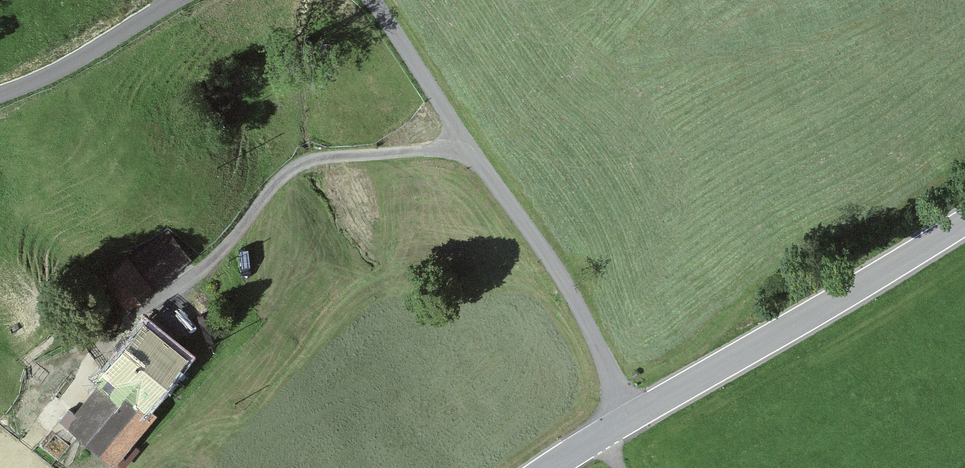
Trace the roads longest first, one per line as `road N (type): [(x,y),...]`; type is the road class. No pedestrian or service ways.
road 1 (unclassified): [(369,0),(542,248),(629,419)]
road 2 (tertiary): [(629,419),(964,220)]
road 3 (unclassified): [(0,97),(63,70),(180,0)]

